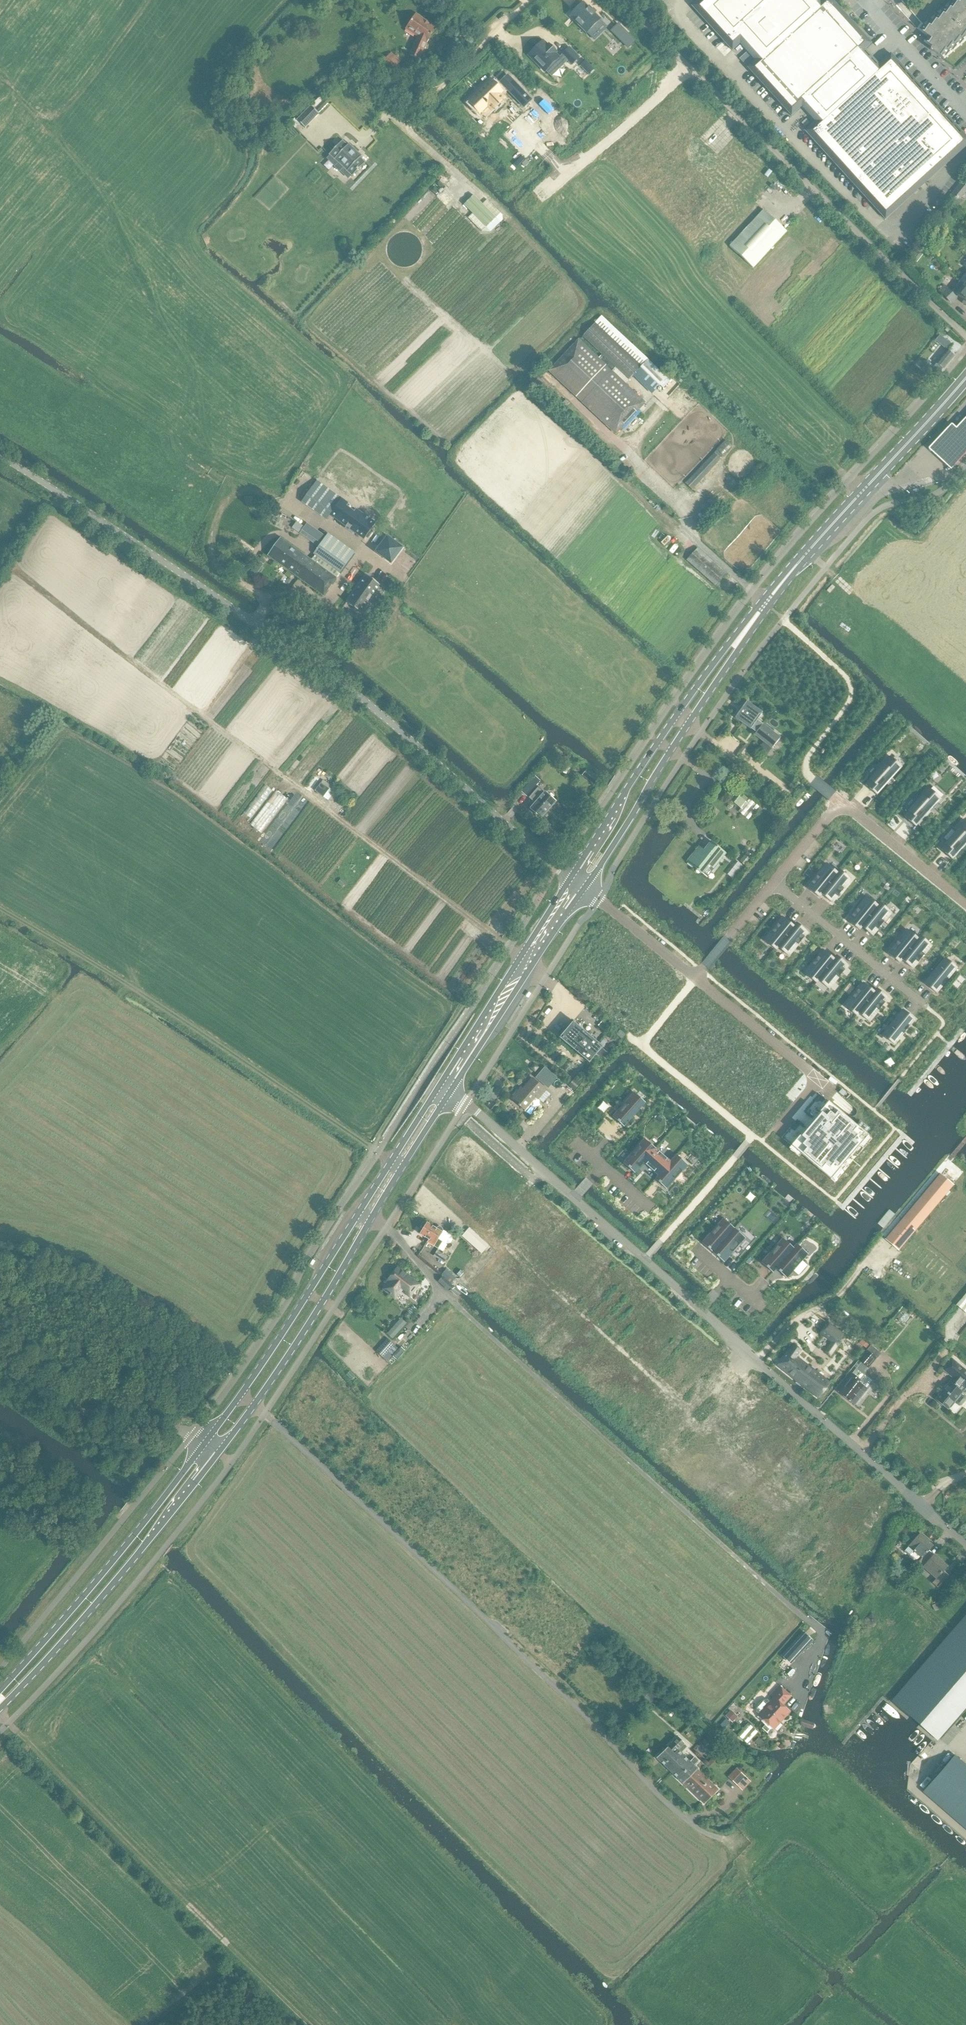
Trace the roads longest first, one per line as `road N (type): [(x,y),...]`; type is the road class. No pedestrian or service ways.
road 1 (secondary): [(0,1709),(145,1545),(254,1406),(450,1093)]
road 2 (secondary): [(440,1085),(241,1396),(0,1691)]
road 3 (unclassified): [(556,866),(342,681),(0,456)]
road 4 (track): [(723,1809),(681,1815),(601,1729),(241,1396)]
road 5 (secondary): [(965,374),(751,615),(571,877)]
road 6 (secondary): [(584,888),(769,607),(965,384)]
road 7 (track): [(688,534),(406,281),(424,256),(422,236),(465,190)]
road 8 (unclassified): [(965,338),(621,0)]
road 9 (track): [(309,2024),(0,1715)]
road 10 (residential): [(965,1545),(700,1311)]
road 11 (track): [(909,2024),(764,1904),(737,1858),(681,1815)]
road 12 (track): [(521,956),(307,794)]
road 13 (residential): [(965,905),(839,803),(773,883)]
road 14 (track): [(614,438),(682,504),(688,534),(783,620)]
road 15 (secondary): [(571,877),(440,1085)]
road 16 (secondary): [(450,1093),(584,888)]
road 17 (residential): [(697,978),(817,1080),(776,1129)]
road 18 (residential): [(773,883),(926,1007)]
road 19 (unclassified): [(400,123),(527,0)]
road 20 (residential): [(700,1311),(573,1199)]
road 21 (residential): [(573,1199),(450,1093)]
road 22 (track): [(279,500),(245,492),(218,513),(213,558),(242,582)]
road 23 (residential): [(599,900),(697,978)]

